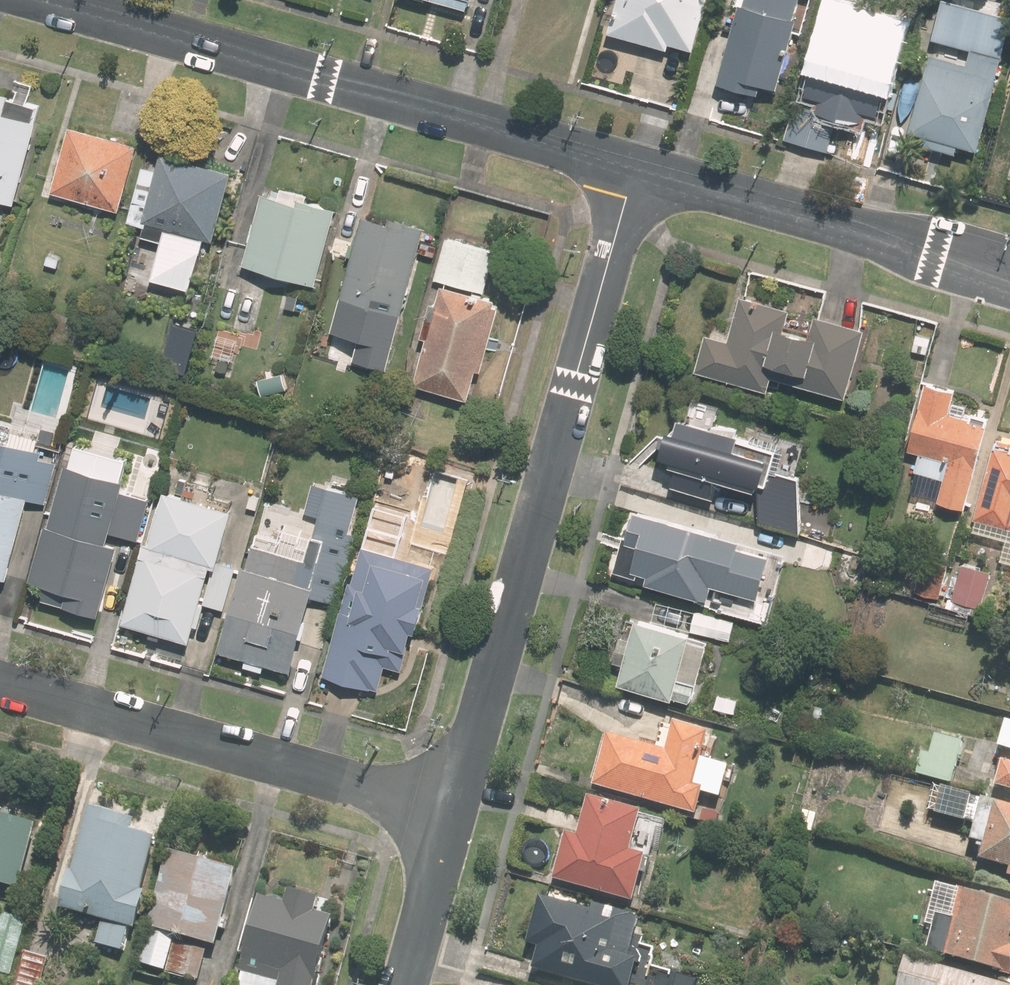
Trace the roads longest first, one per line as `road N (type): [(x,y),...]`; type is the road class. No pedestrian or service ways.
road 1 (residential): [(631,171),(449,812)]
road 2 (residential): [(48,0),(631,171)]
road 3 (residential): [(449,812),(0,685)]
road 4 (residential): [(631,171),(1009,275)]
road 5 (residential): [(449,812),(400,984)]

